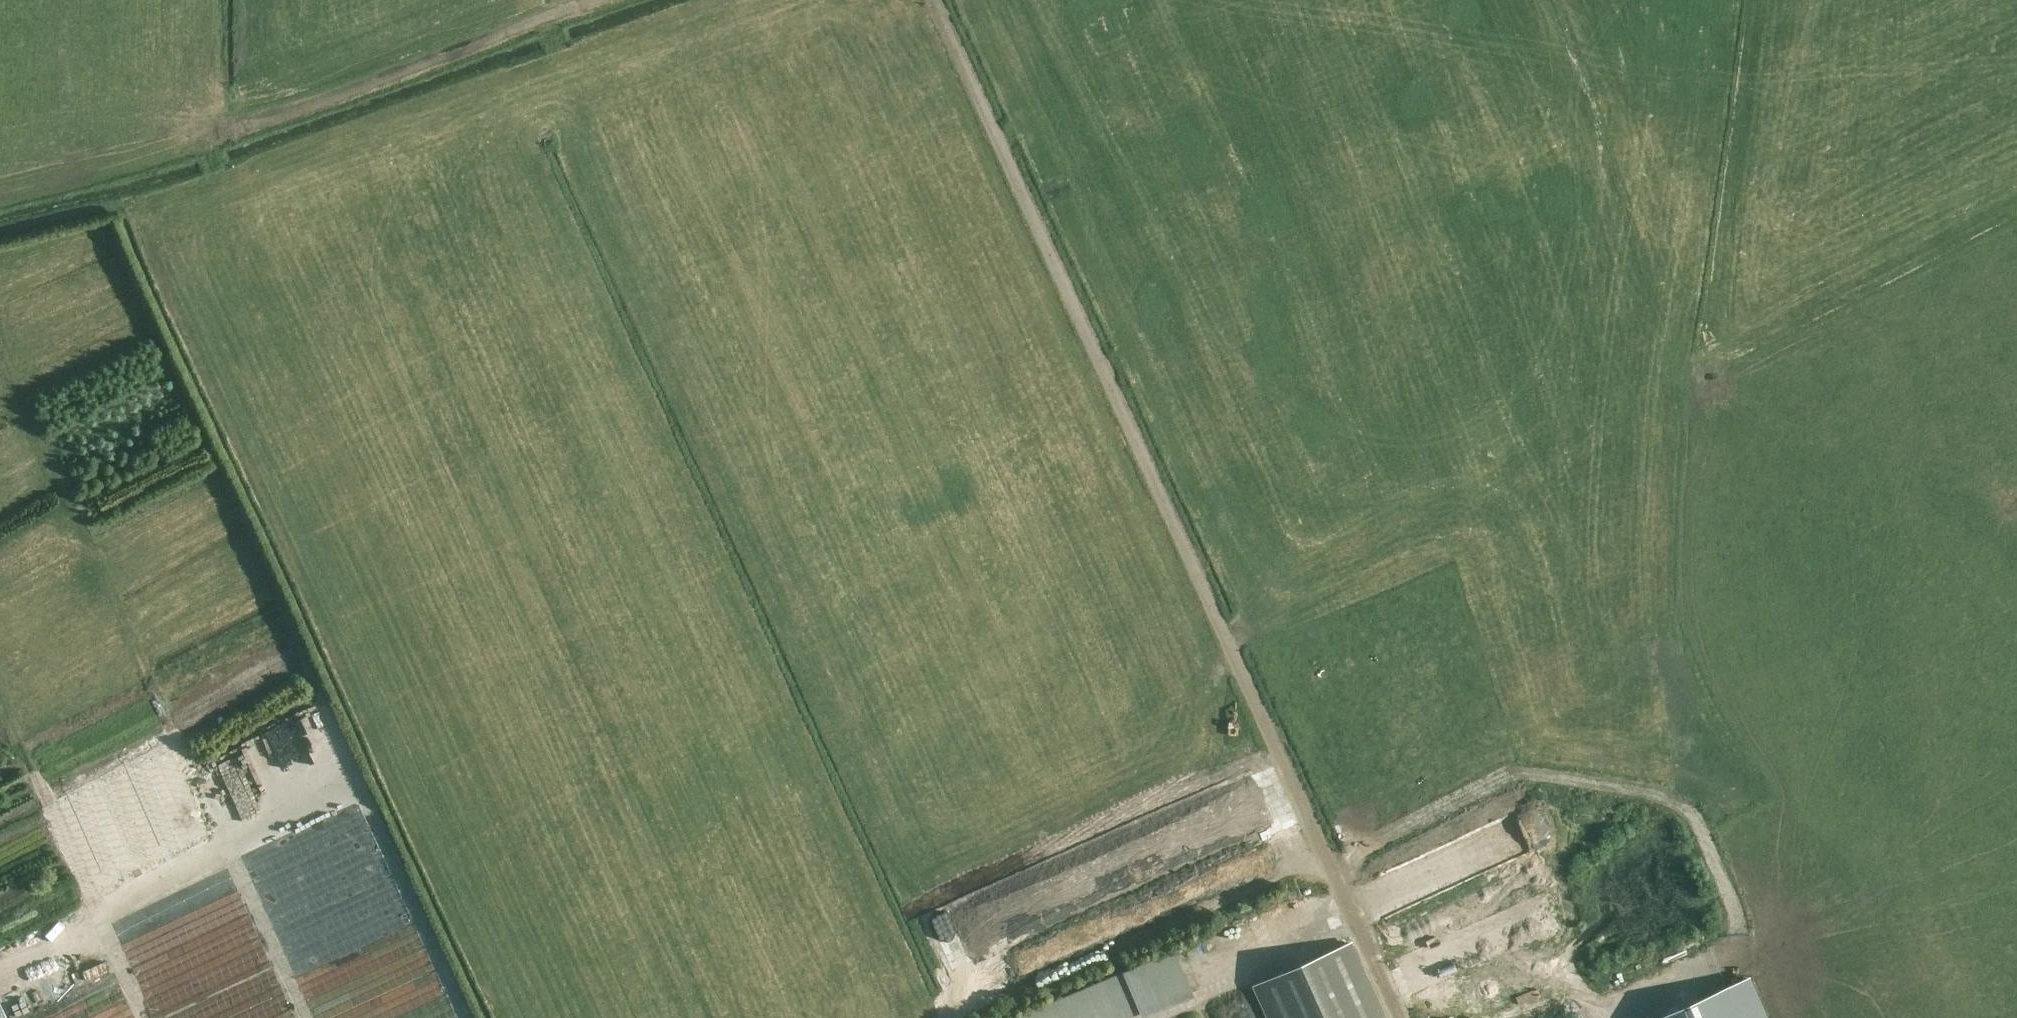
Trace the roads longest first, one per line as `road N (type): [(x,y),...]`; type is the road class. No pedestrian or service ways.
road 1 (track): [(1319,860),(936,0)]
road 2 (track): [(608,0),(230,130)]
road 3 (track): [(0,960),(194,855),(357,783)]
road 4 (track): [(1739,936),(1689,817),(1675,803),(1622,785),(1524,773)]

